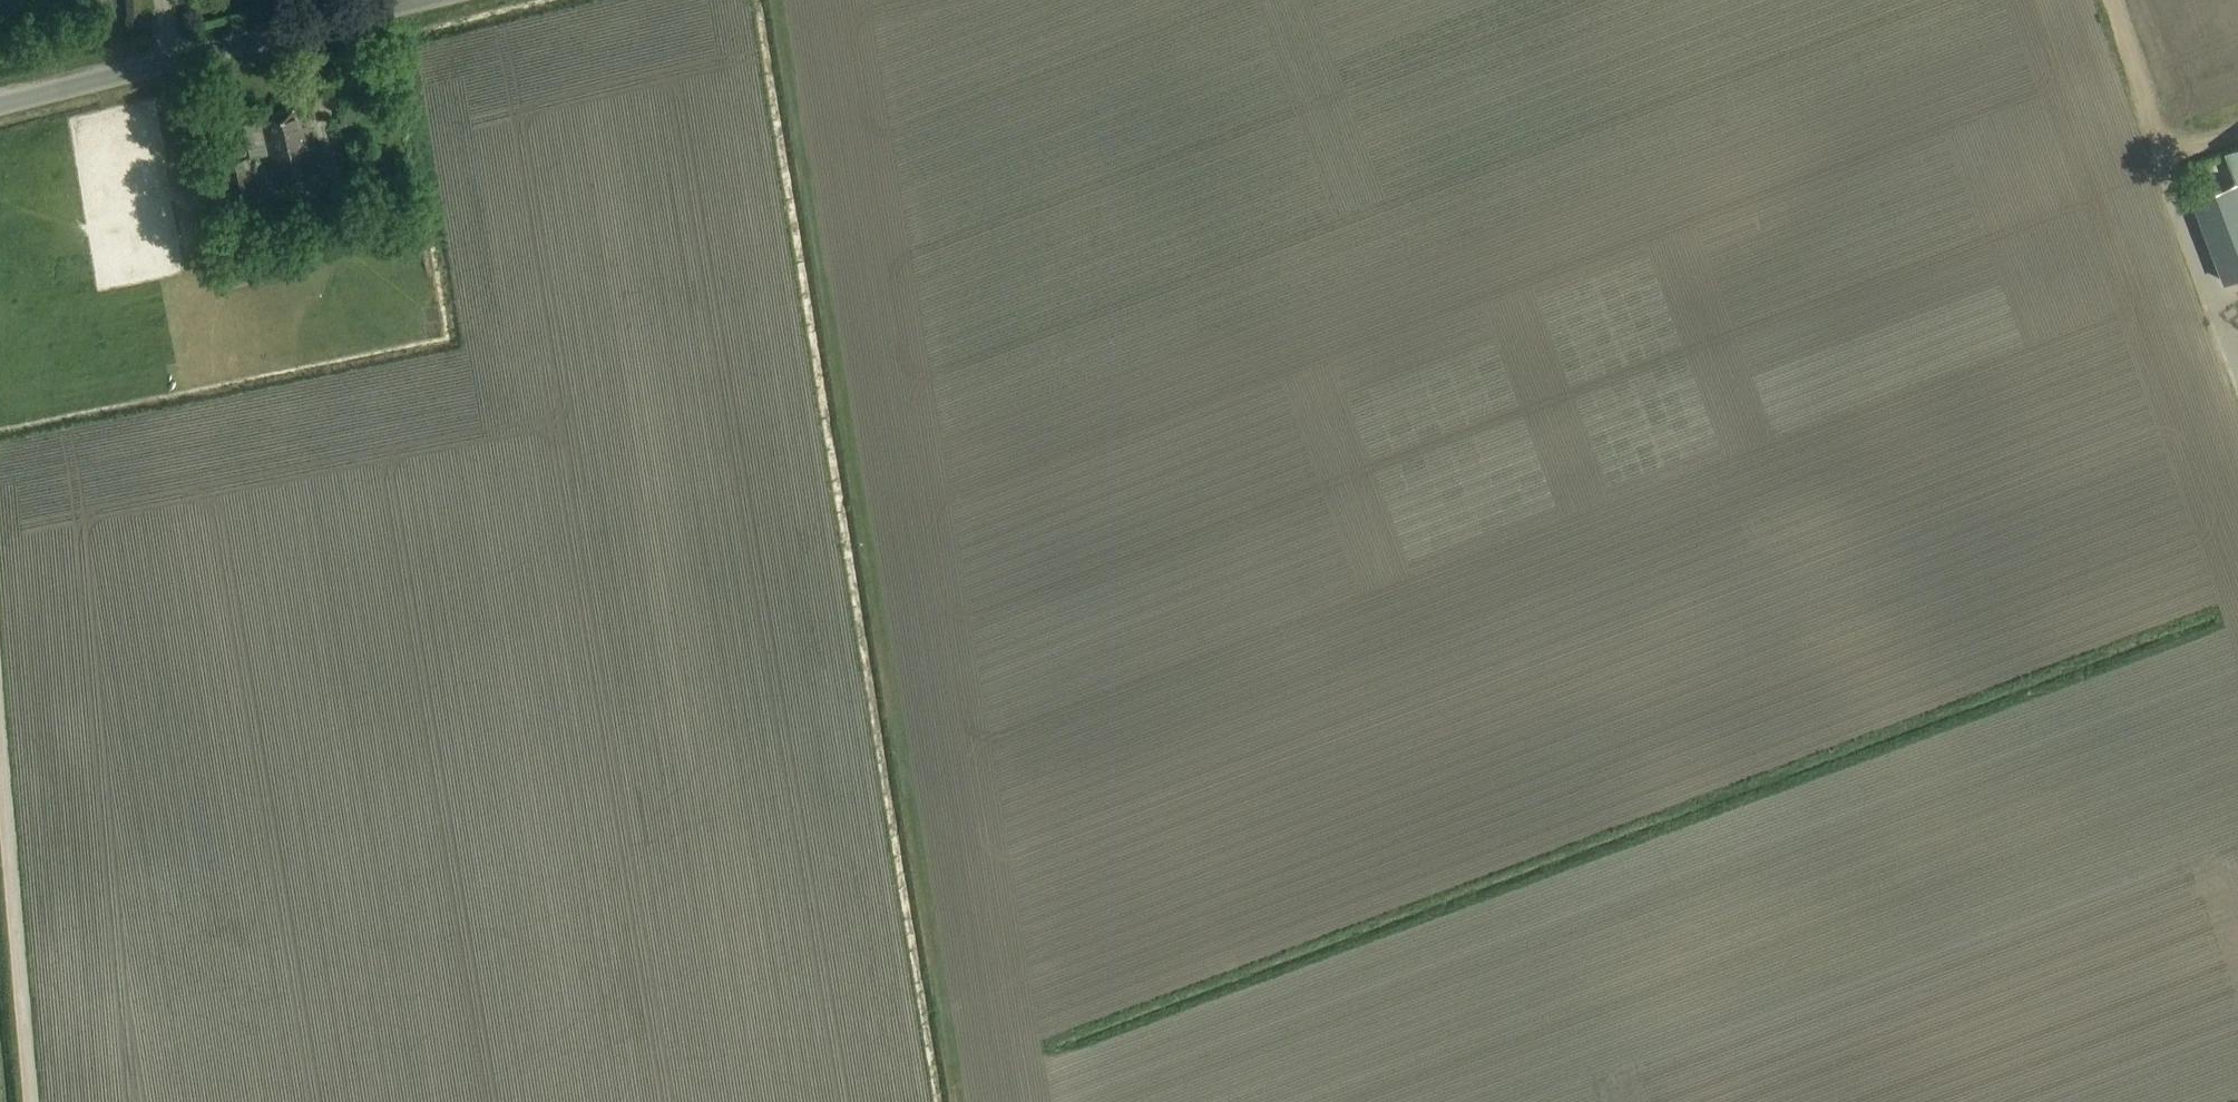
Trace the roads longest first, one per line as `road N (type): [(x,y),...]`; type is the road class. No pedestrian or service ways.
road 1 (tertiary): [(0,106),(421,0)]
road 2 (track): [(0,787),(28,1101)]

